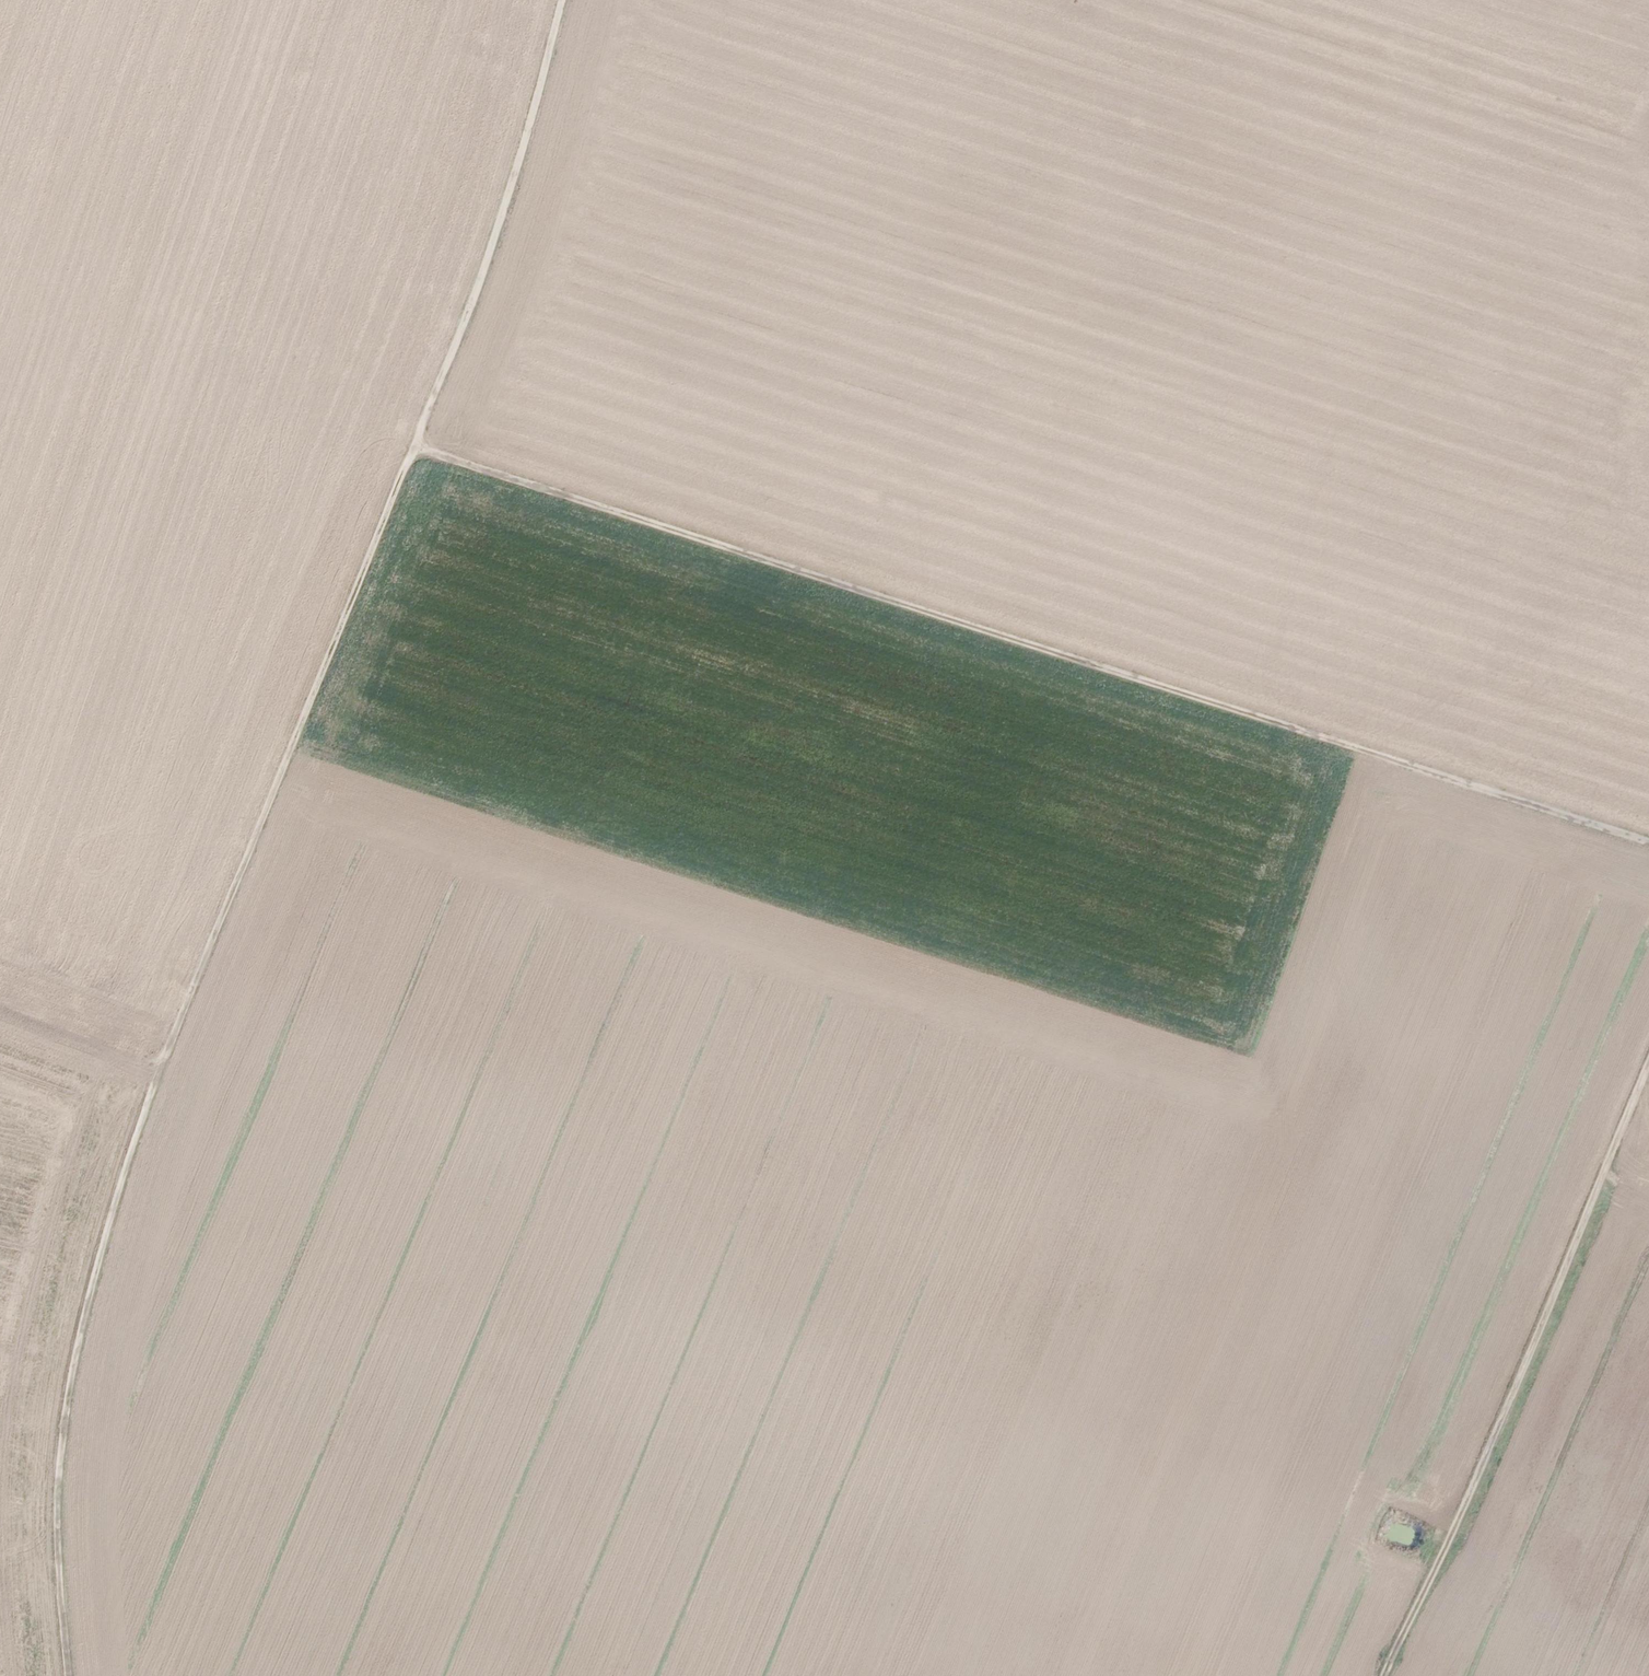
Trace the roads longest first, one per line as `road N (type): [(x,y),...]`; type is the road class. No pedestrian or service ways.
road 1 (track): [(564,0),(464,329),(127,1167),(84,1324),(63,1454),(70,1675)]
road 2 (track): [(417,449),(1648,843)]
road 3 (track): [(1648,1067),(1385,1675)]

